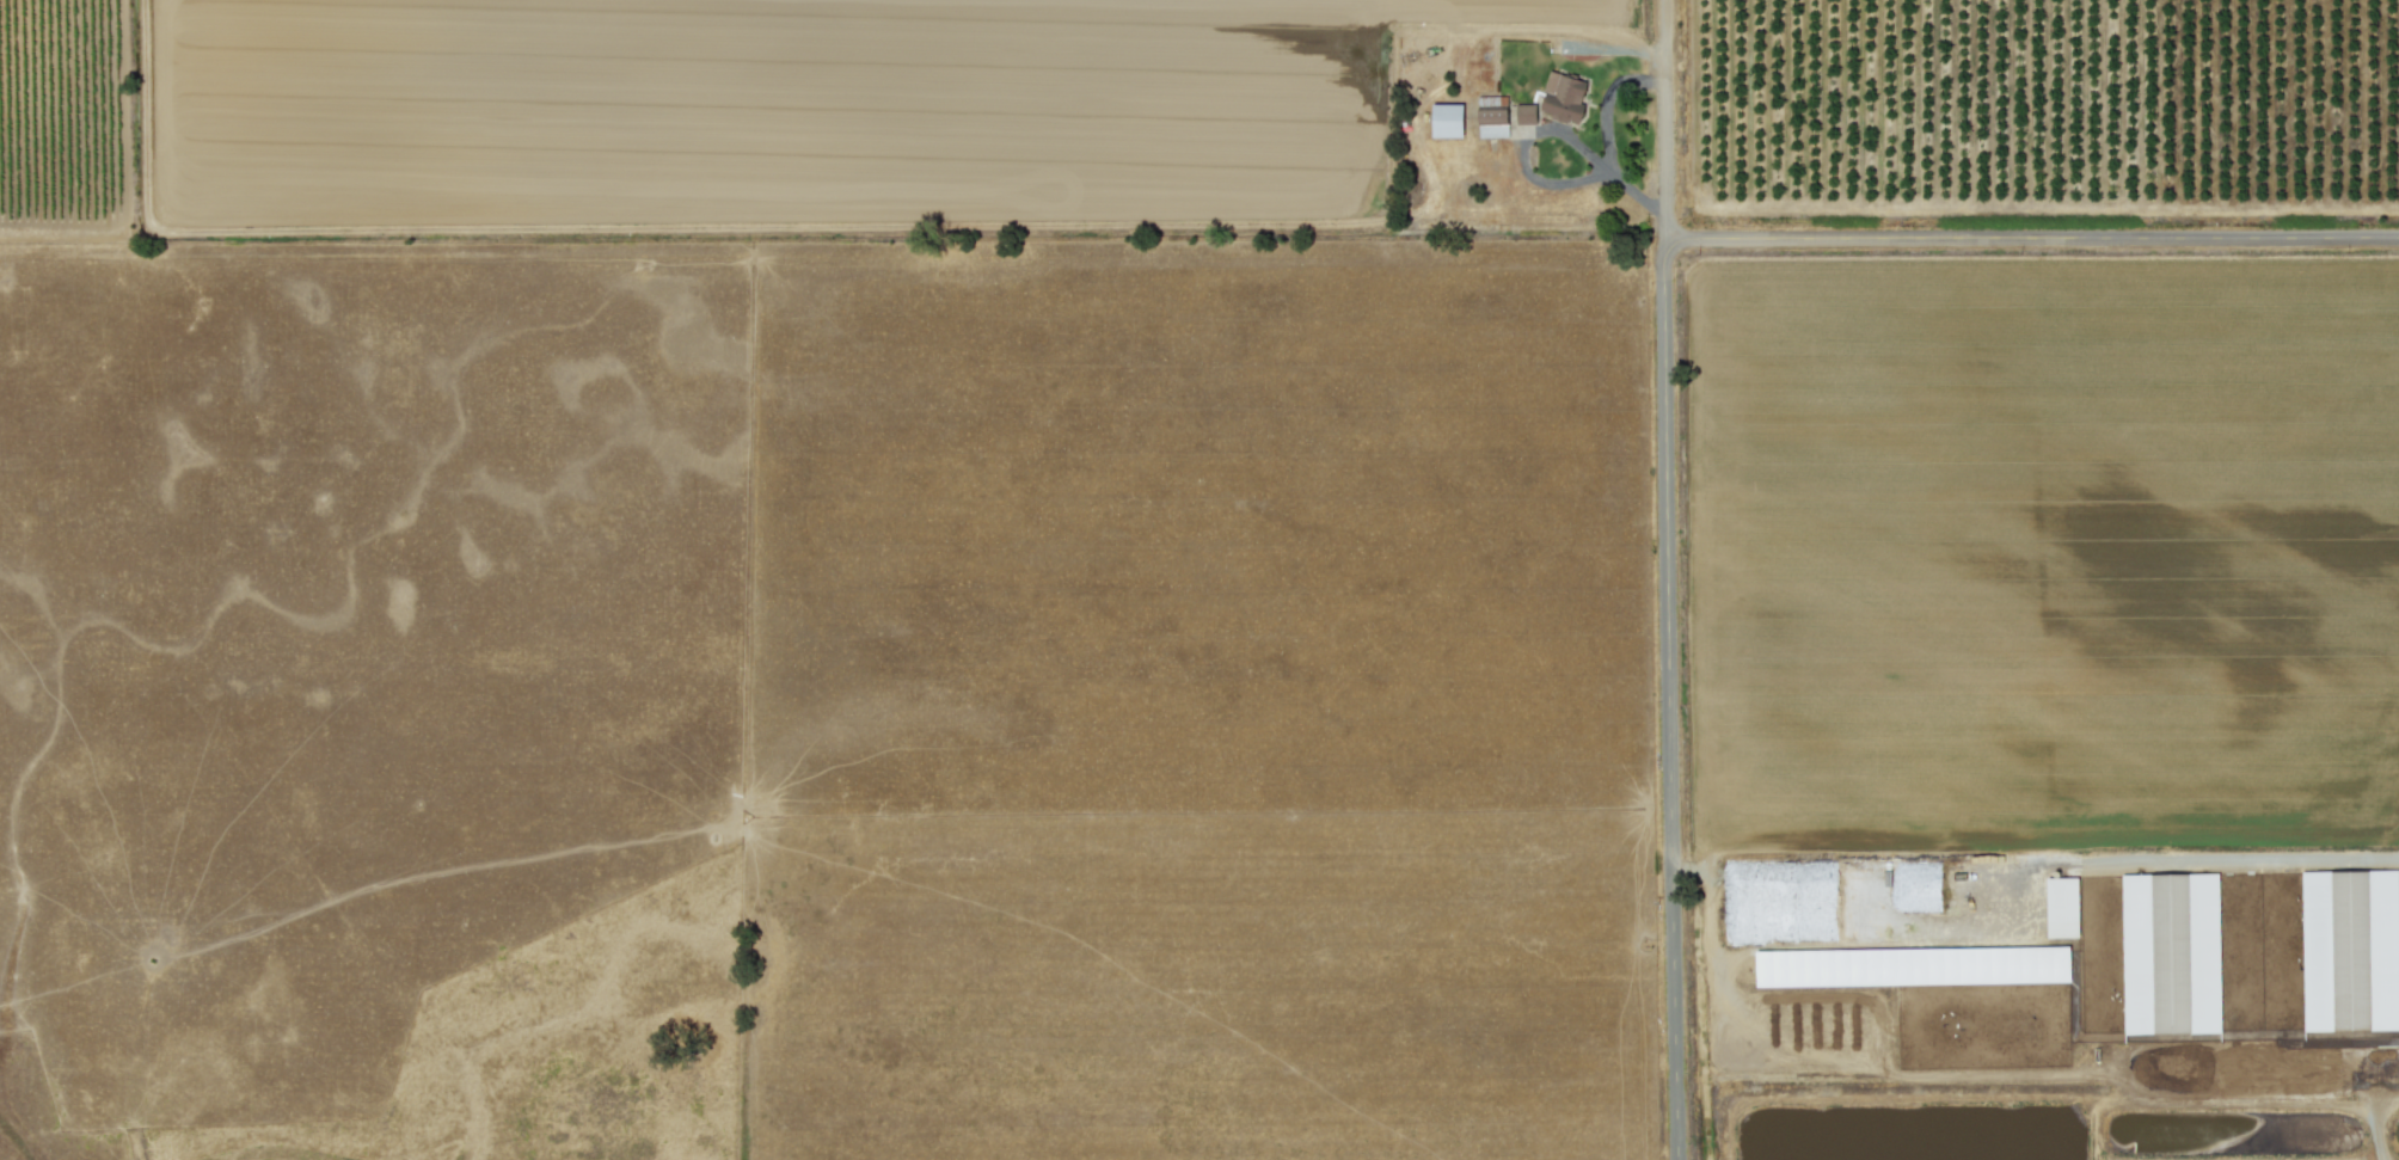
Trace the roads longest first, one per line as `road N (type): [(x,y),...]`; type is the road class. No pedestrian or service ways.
road 1 (tertiary): [(1667,234),(1680,1159)]
road 2 (tertiary): [(1667,234),(2398,235)]
road 3 (residential): [(1663,0),(1667,234)]

